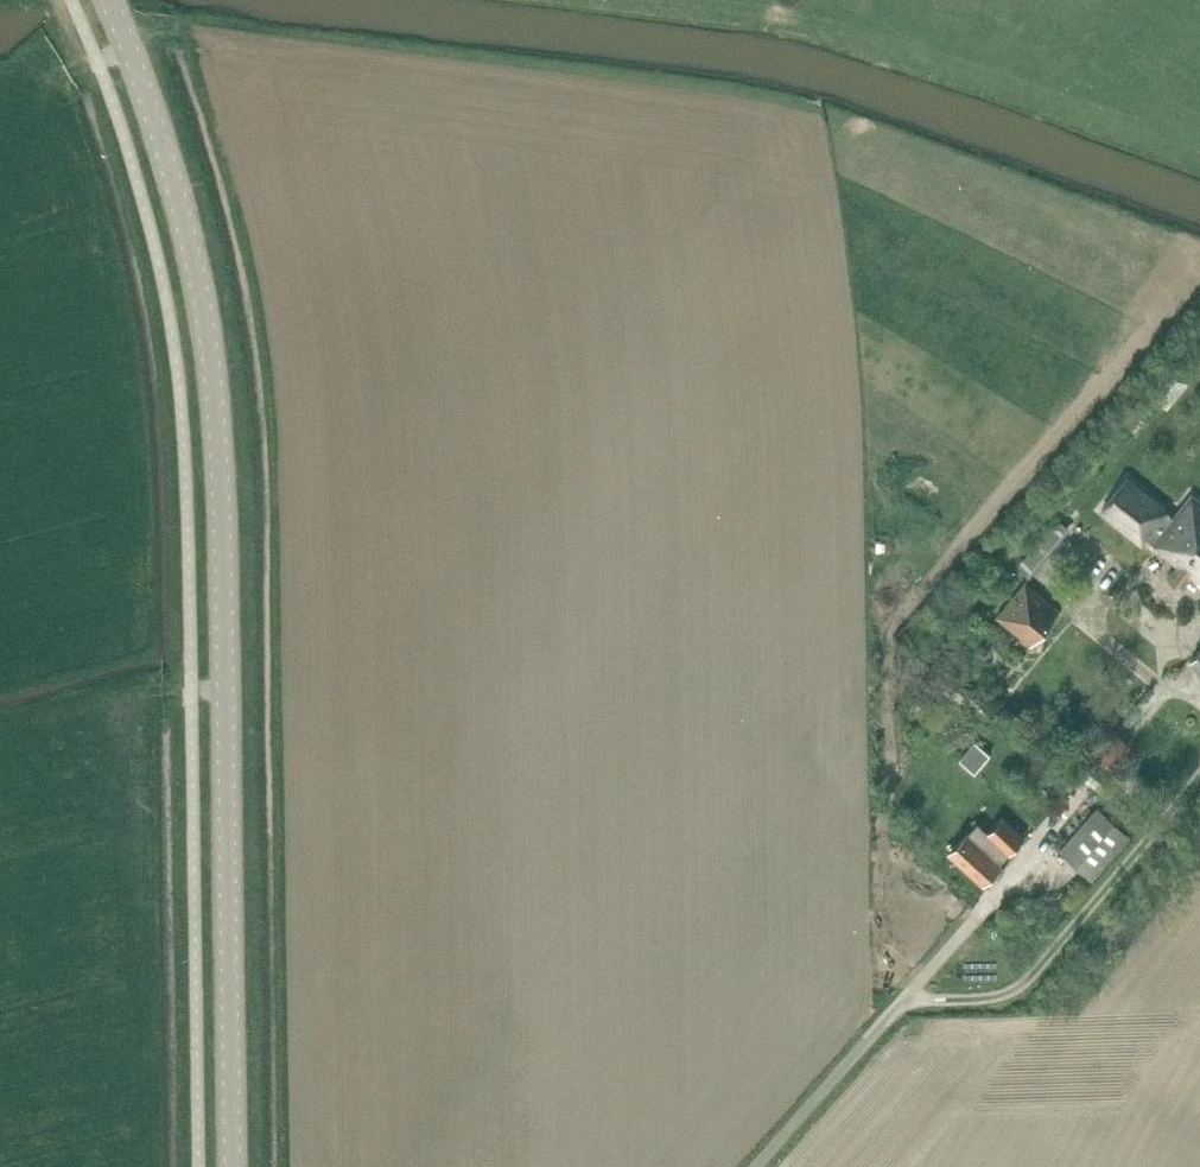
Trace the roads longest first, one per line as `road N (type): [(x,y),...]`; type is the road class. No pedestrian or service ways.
road 1 (tertiary): [(234,1166),(219,415),(202,279),(171,161),(112,0)]

